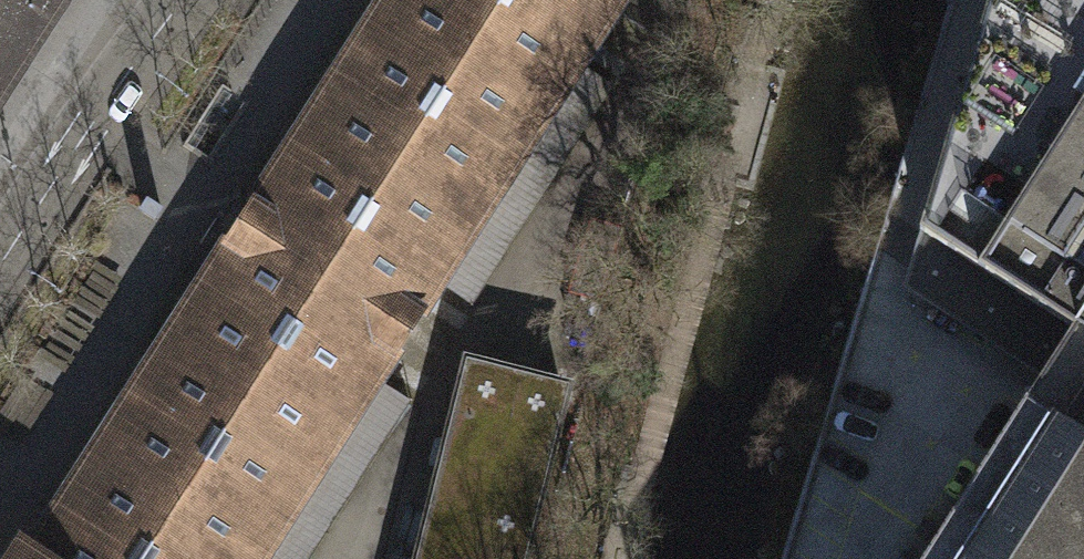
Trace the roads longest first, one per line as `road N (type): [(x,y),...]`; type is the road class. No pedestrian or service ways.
road 1 (tertiary): [(185,0),(0,264)]

